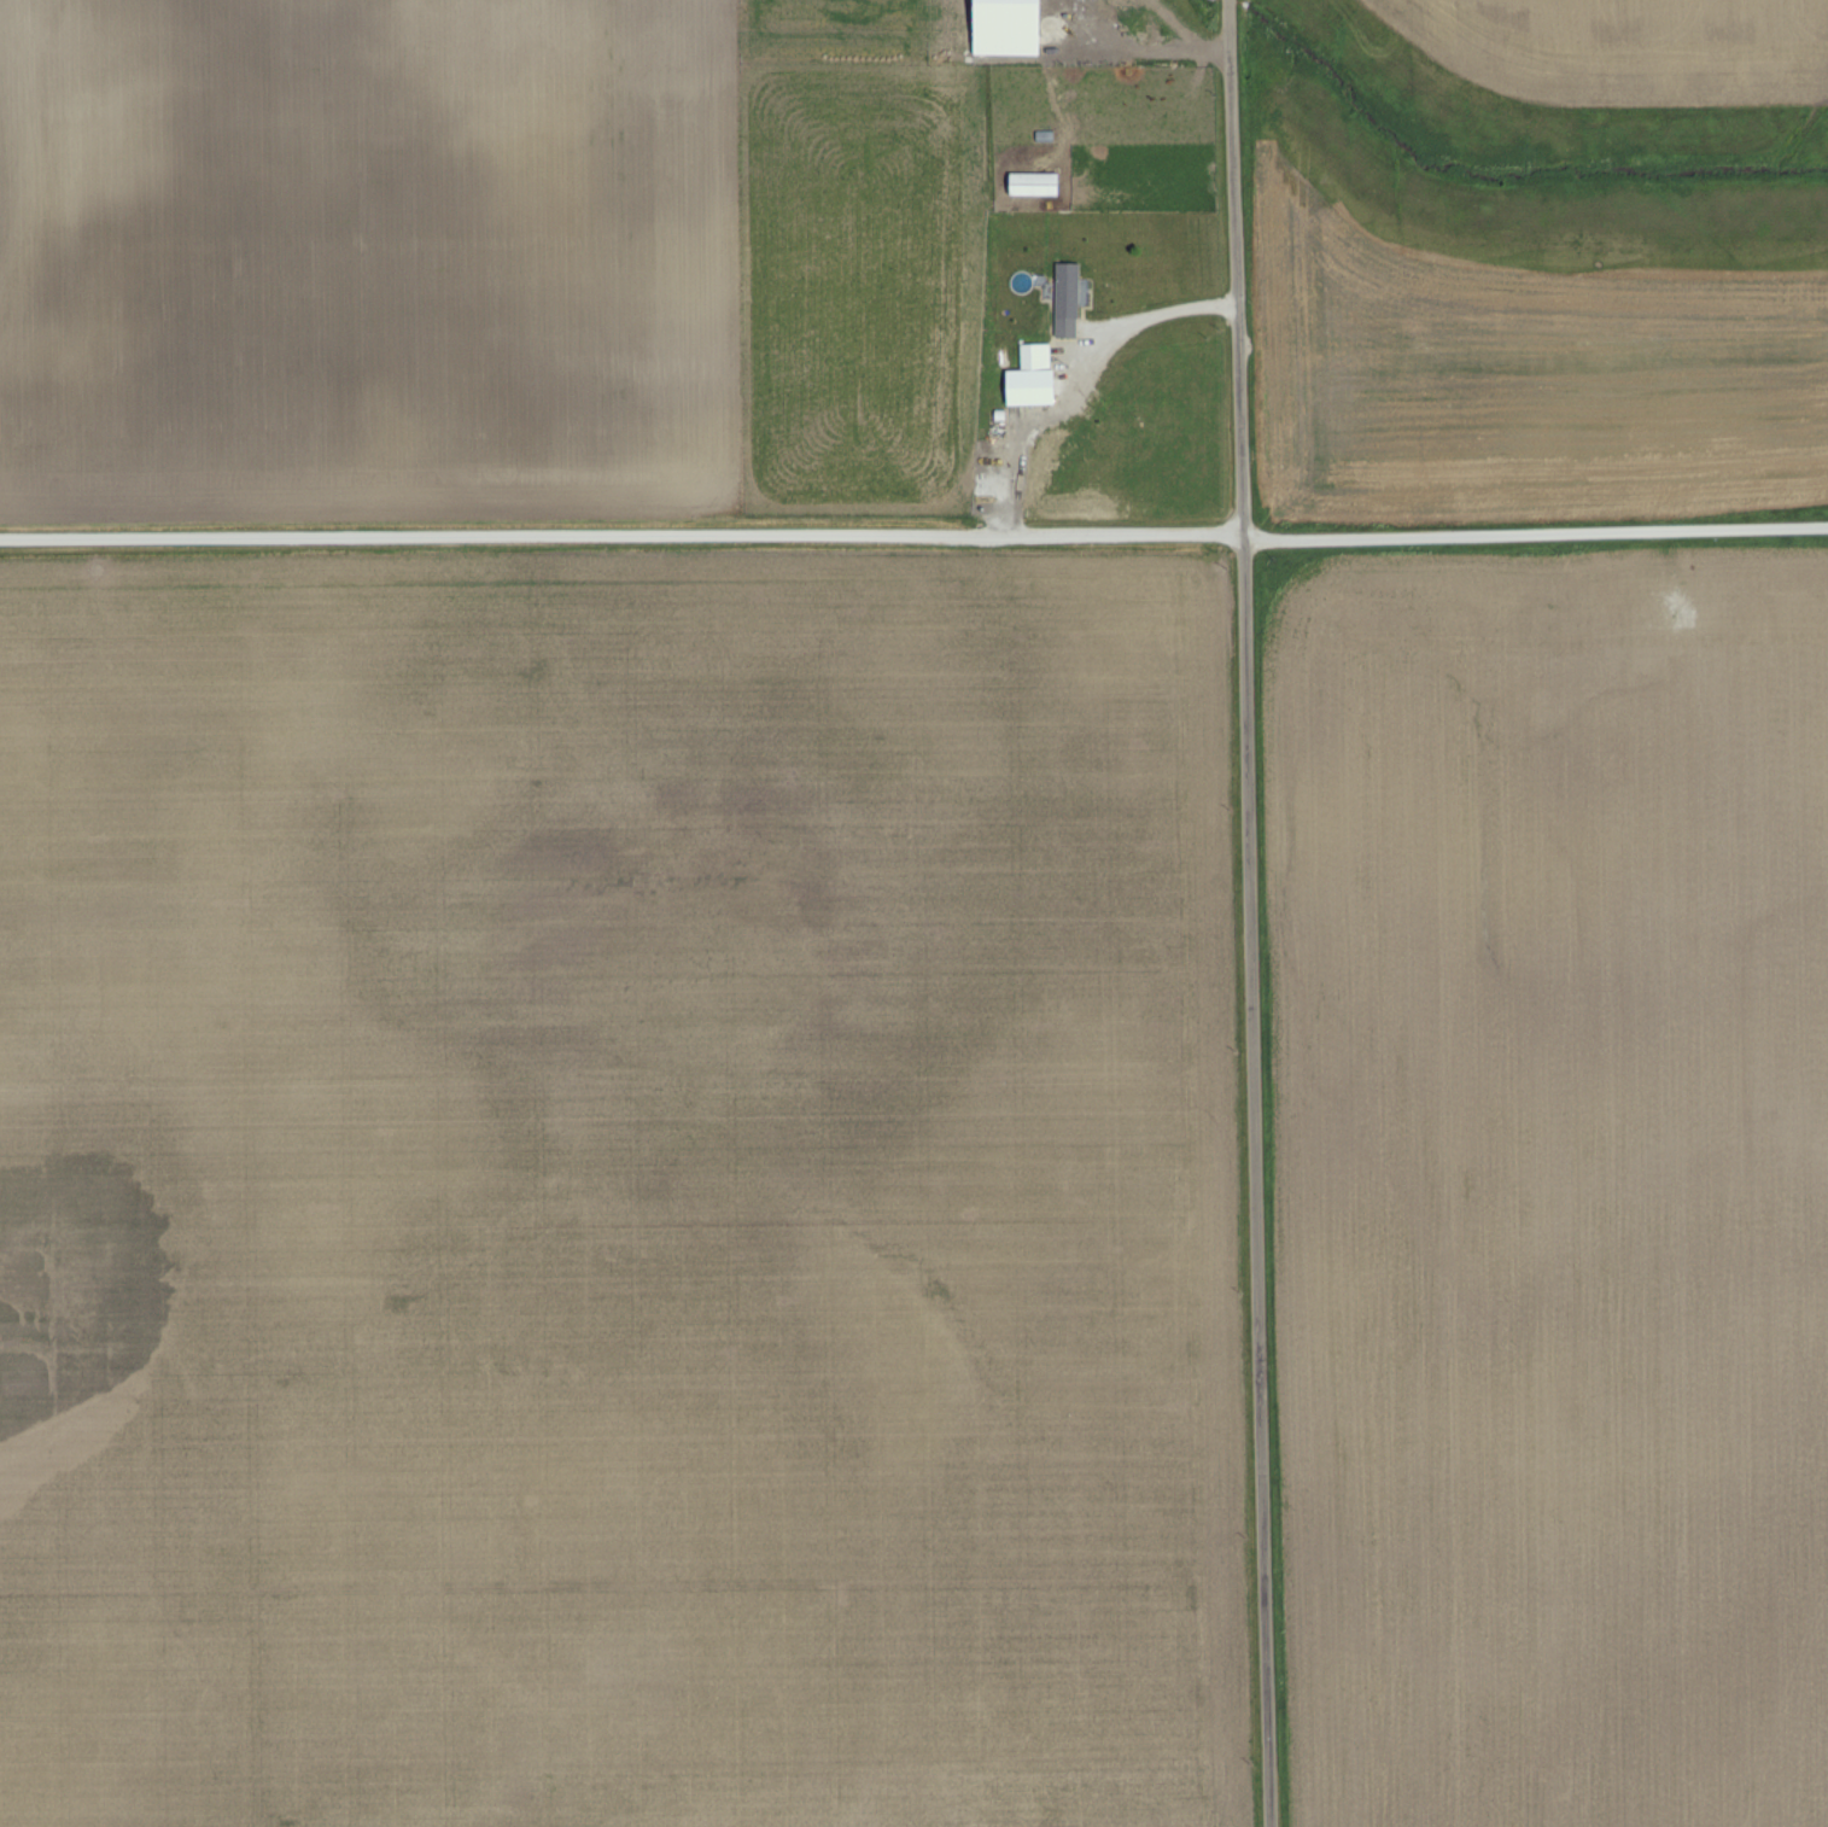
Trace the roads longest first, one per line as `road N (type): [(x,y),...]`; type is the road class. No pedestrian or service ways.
road 1 (residential): [(1270,1826),(1248,542),(1229,0)]
road 2 (residential): [(0,540),(1248,542)]
road 3 (residential): [(1248,542),(1827,526)]

